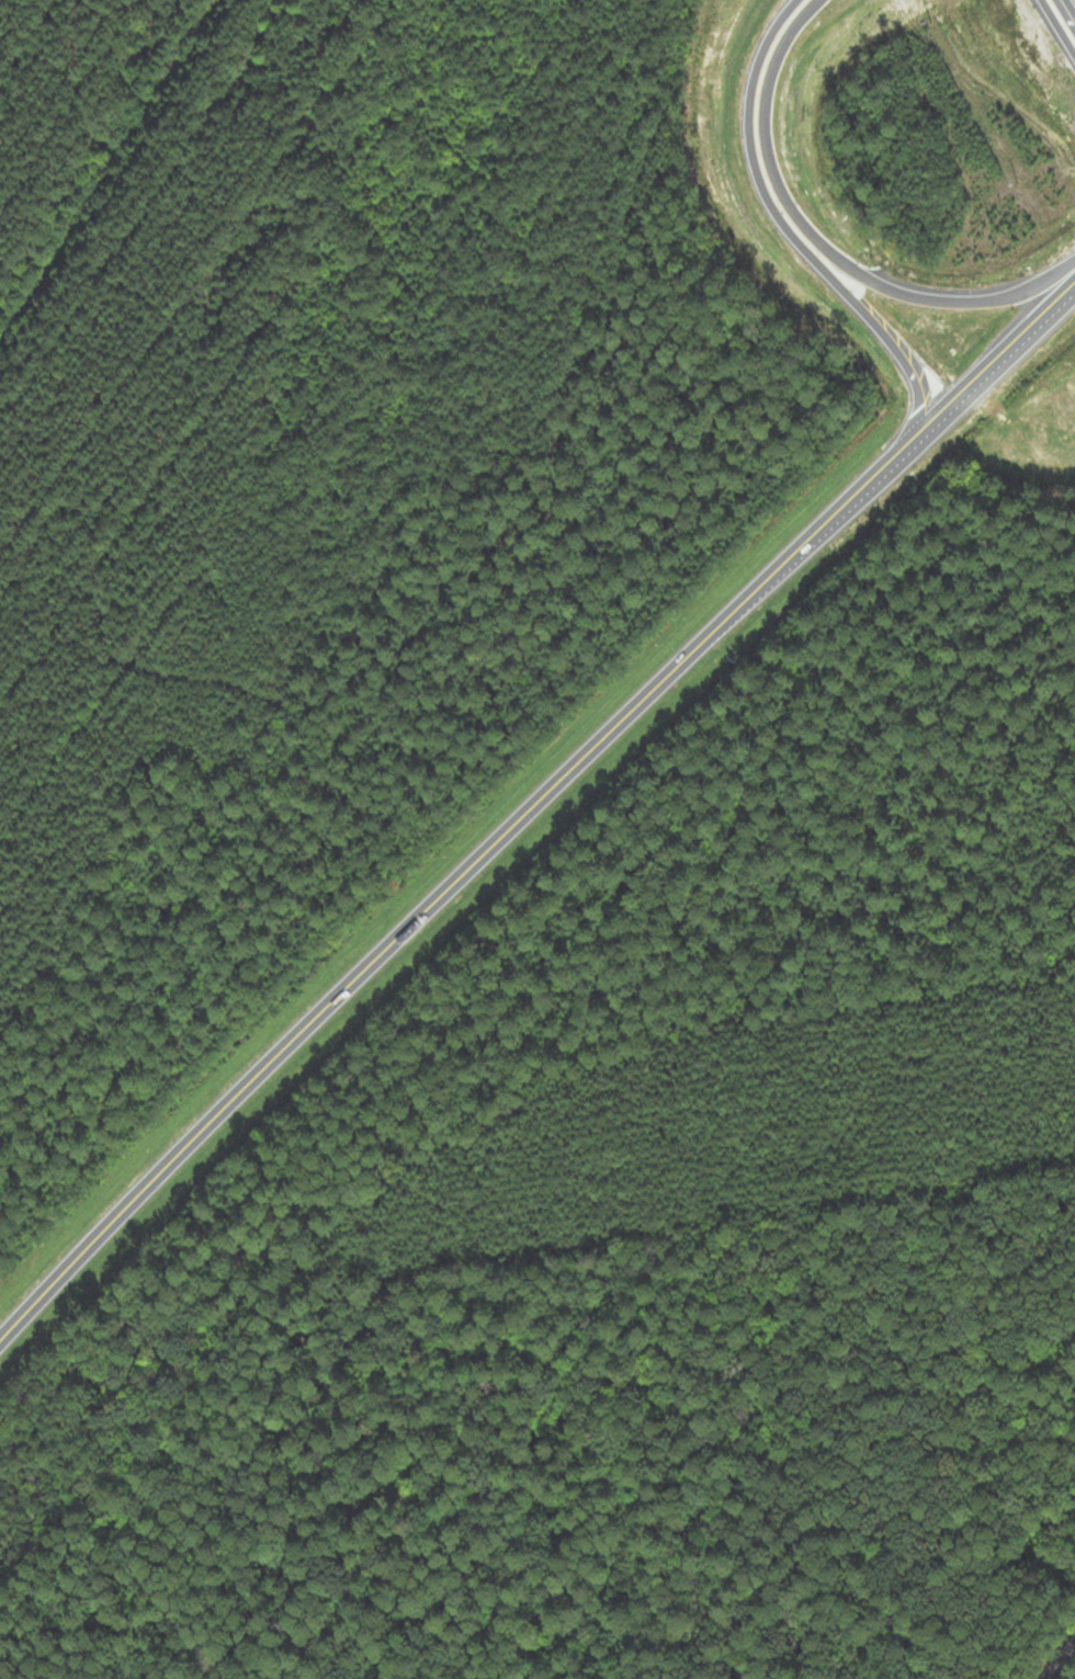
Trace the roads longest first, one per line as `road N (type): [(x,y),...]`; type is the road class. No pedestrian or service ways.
road 1 (trunk): [(0,1340),(343,986),(1074,278)]
road 2 (trunk): [(1074,263),(998,295),(924,295),(862,273),(823,241),(779,179),(766,105),(781,46),(820,0)]
road 3 (trunk): [(798,0),(759,61),(749,105),(752,152),(794,239),(919,375),(924,400),(908,439)]

